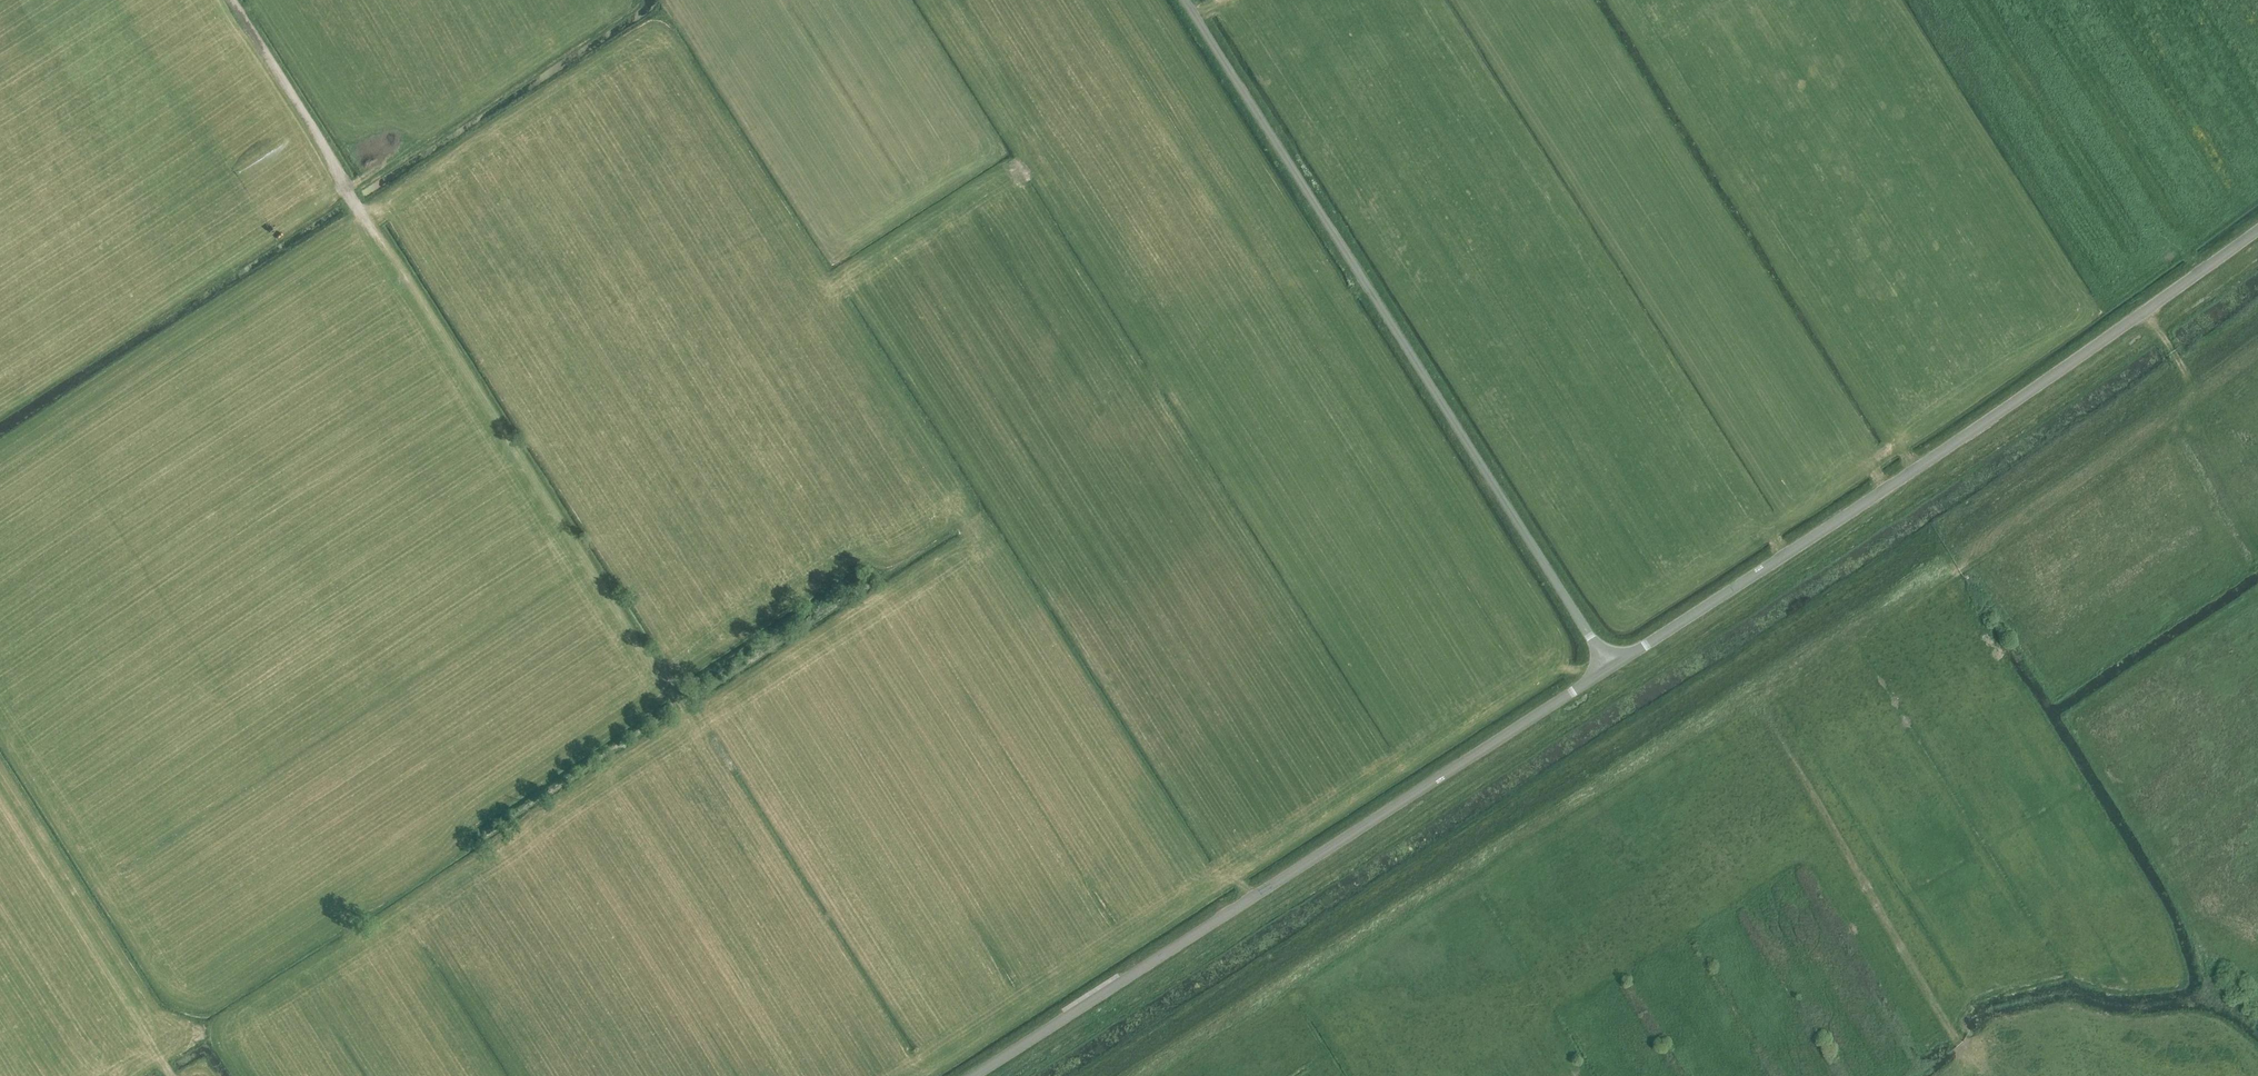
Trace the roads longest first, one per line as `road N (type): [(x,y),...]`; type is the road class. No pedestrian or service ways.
road 1 (unclassified): [(1611,667),(1185,0)]
road 2 (unclassified): [(2257,230),(1939,453),(1611,667)]
road 3 (unclassified): [(1611,667),(974,1075)]

